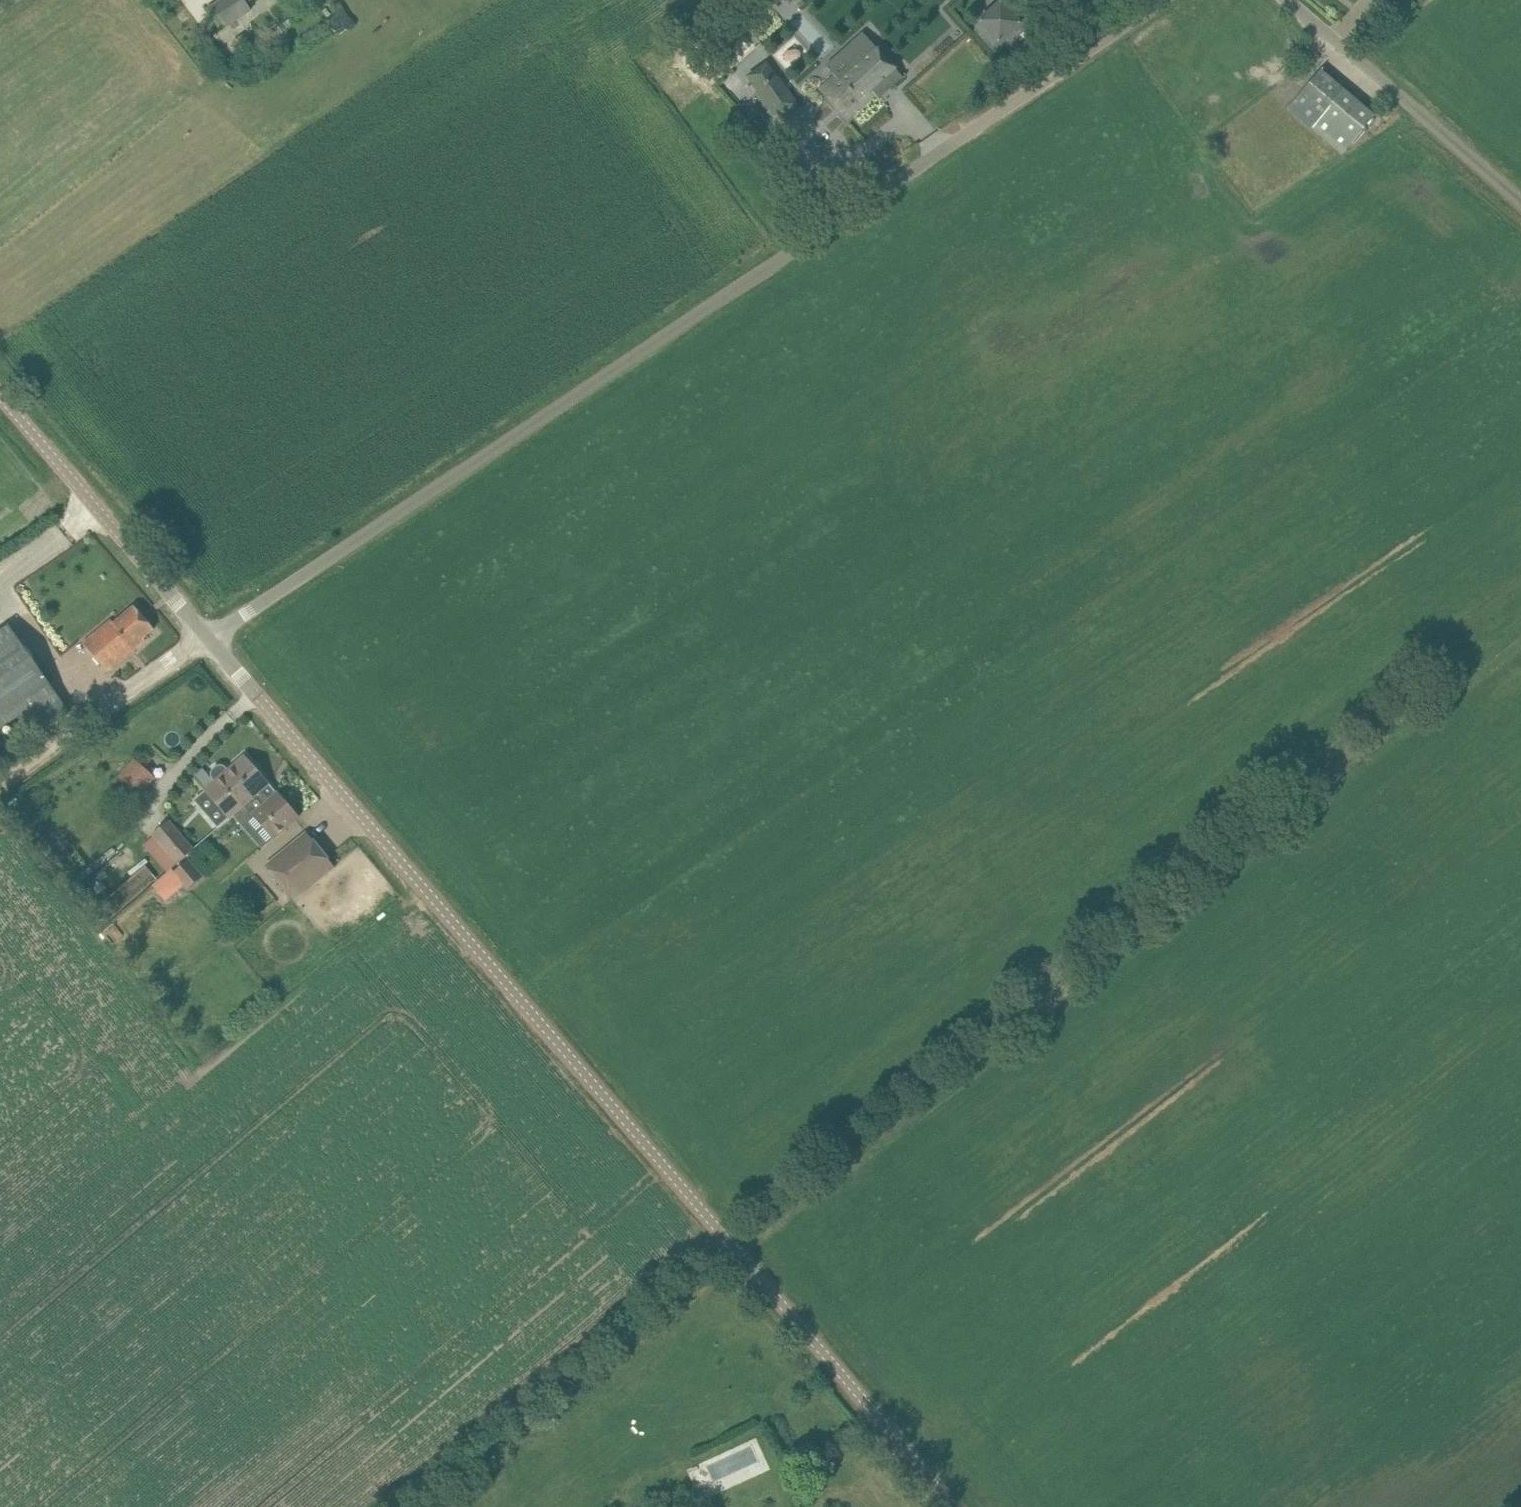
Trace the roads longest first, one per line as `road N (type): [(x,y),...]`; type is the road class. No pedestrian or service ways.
road 1 (unclassified): [(209,638),(1160,0)]
road 2 (unclassified): [(953,1506),(209,638)]
road 3 (unclassified): [(209,638),(0,395)]
road 4 (unclassified): [(1520,204),(1286,0)]

